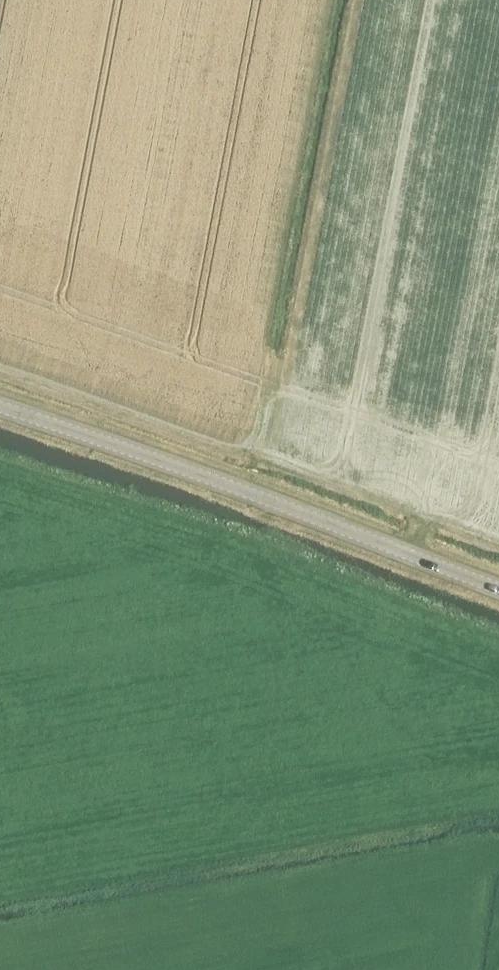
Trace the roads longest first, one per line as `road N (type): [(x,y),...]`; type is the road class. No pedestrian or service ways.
road 1 (tertiary): [(498,579),(0,407)]

